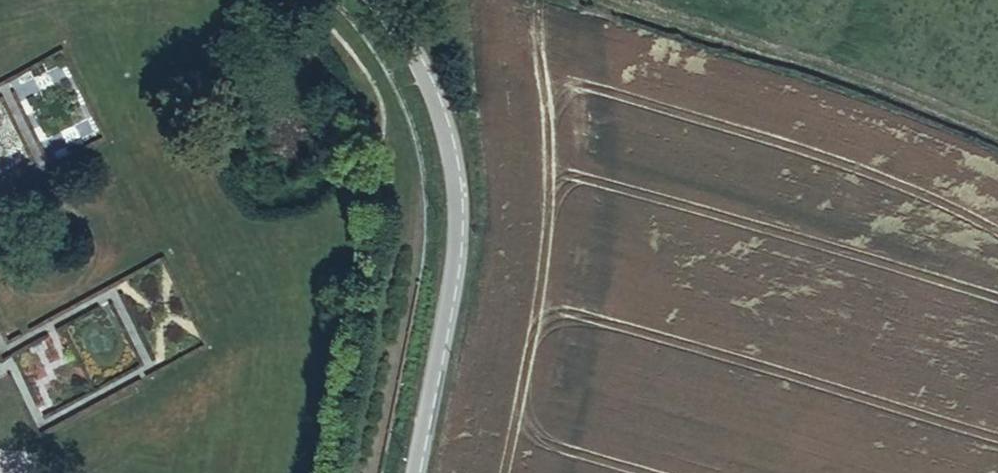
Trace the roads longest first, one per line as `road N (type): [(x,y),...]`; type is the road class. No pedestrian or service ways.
road 1 (unclassified): [(417,472),(456,276),(461,163),(409,54),(372,0)]
road 2 (track): [(592,0),(997,142)]

